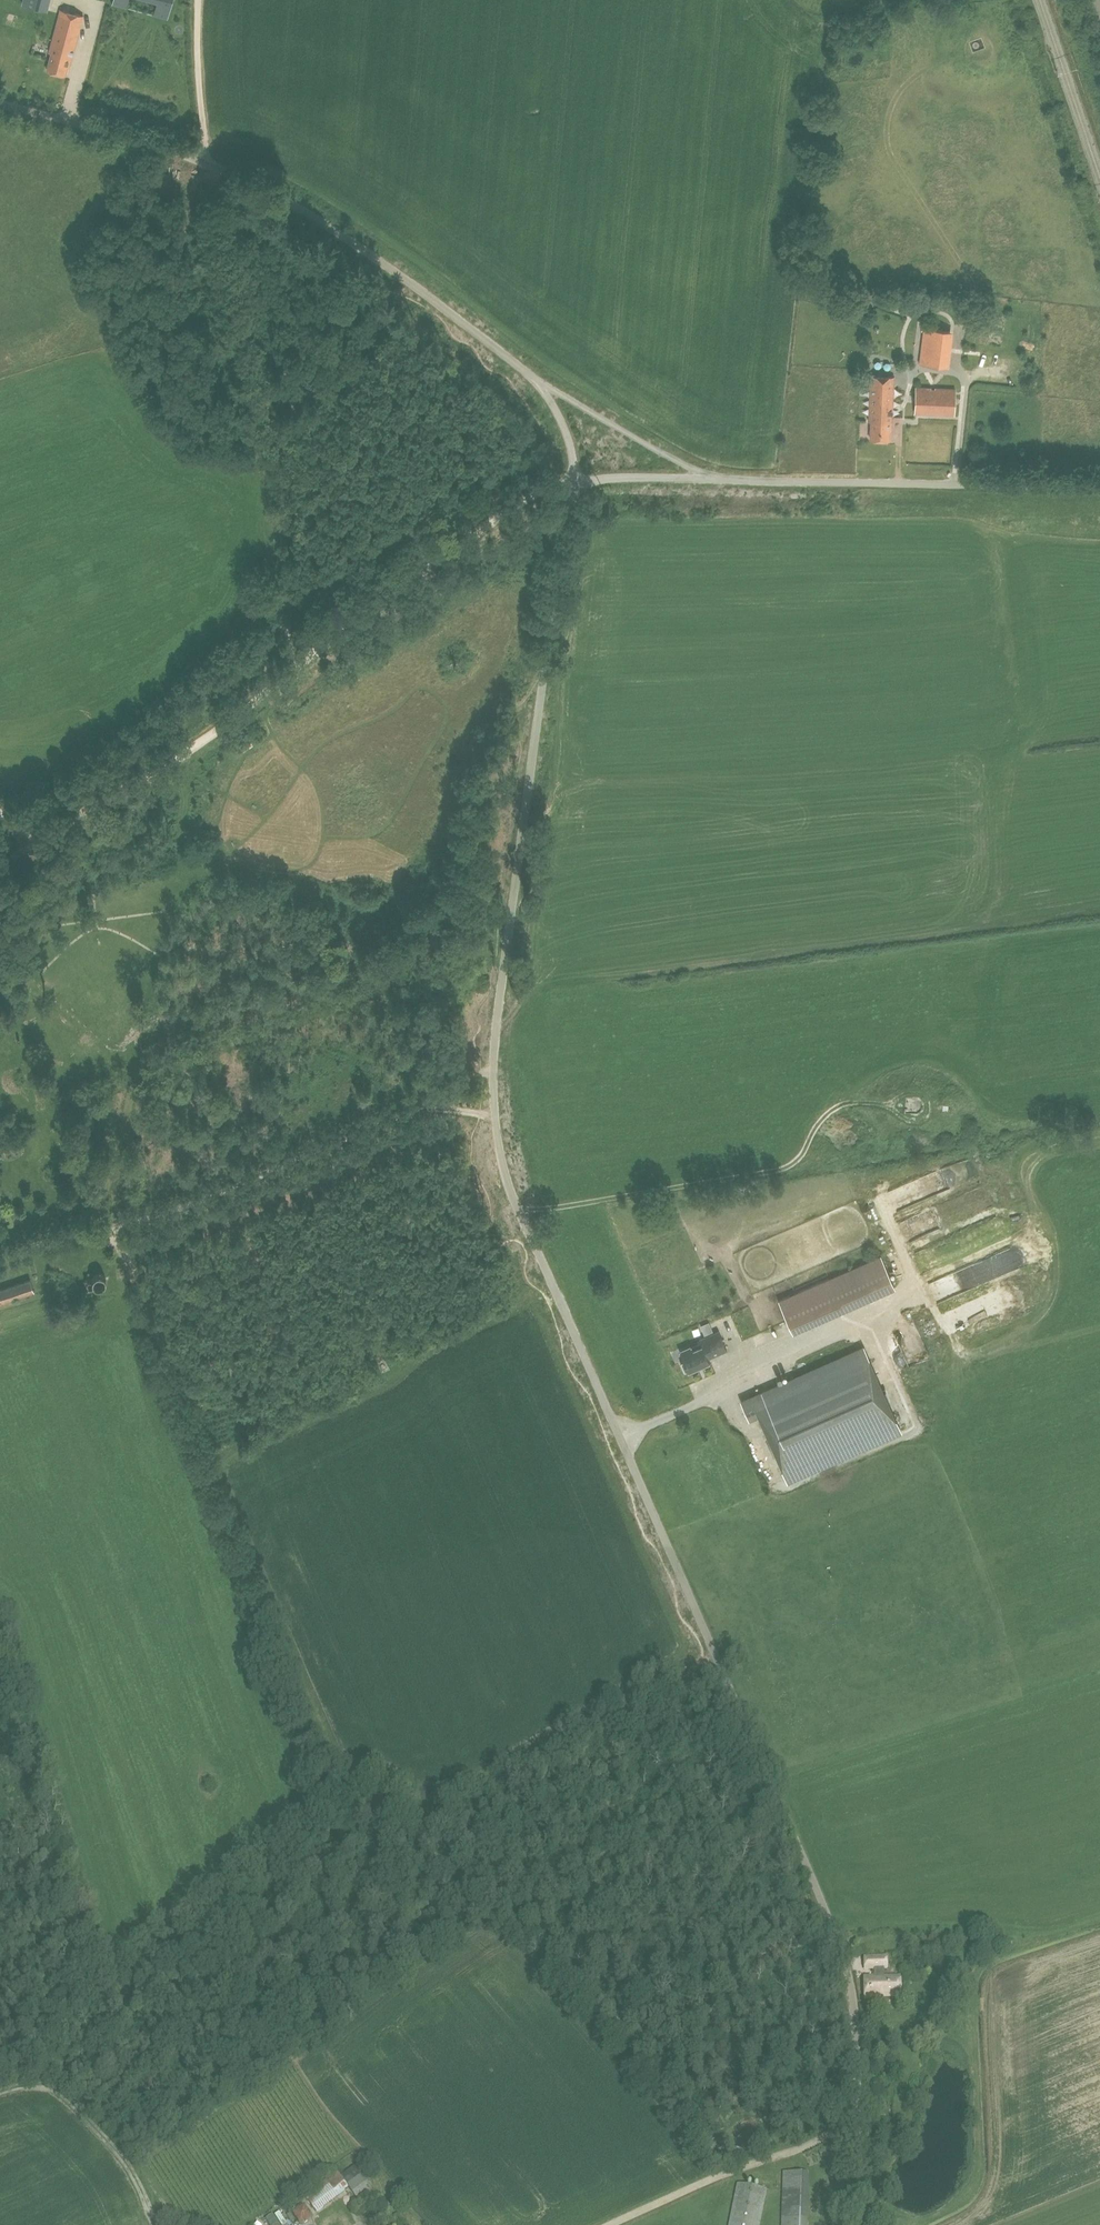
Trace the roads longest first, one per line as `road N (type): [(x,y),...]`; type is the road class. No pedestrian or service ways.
road 1 (unclassified): [(860,2224),(853,2003),(836,1942),(499,1156),(497,1027),(568,483)]
road 2 (unclassified): [(530,374),(297,206),(189,157),(0,103)]
road 3 (track): [(494,1117),(419,1105),(208,1193),(102,1225)]
road 4 (unclassified): [(1099,485),(716,478)]
road 5 (track): [(262,448),(207,164)]
road 6 (track): [(529,499),(299,665)]
road 7 (track): [(0,2090),(41,2087),(57,2094),(138,2172),(158,2224)]
road 8 (track): [(299,665),(262,448)]
road 9 (unclassified): [(716,478),(530,374)]
road 10 (track): [(176,755),(0,866)]
road 11 (track): [(299,665),(176,755)]
road 12 (unclassified): [(716,478),(568,483)]

